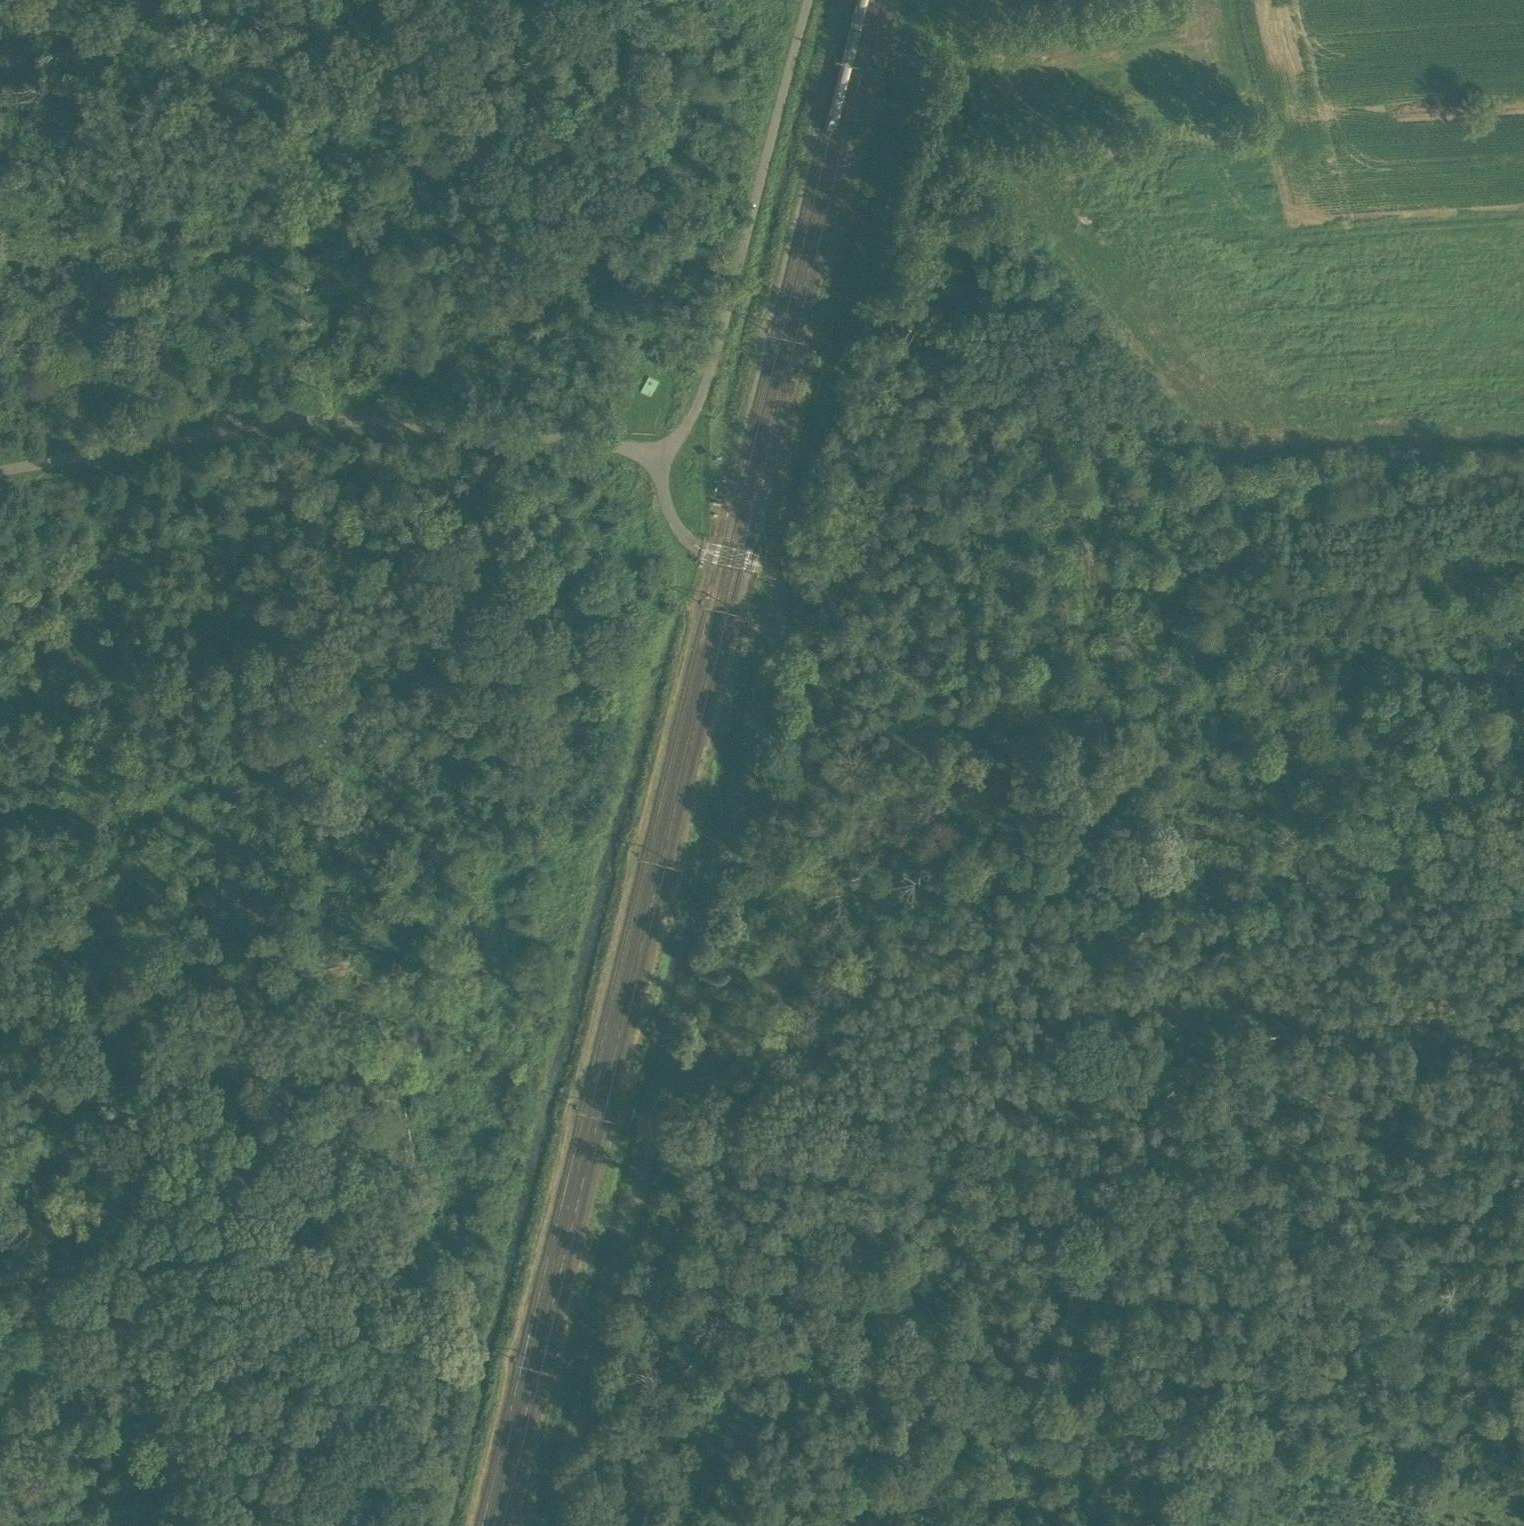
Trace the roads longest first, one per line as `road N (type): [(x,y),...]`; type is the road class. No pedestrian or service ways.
road 1 (unclassified): [(561,1525),(782,609),(769,570),(685,536),(667,503),(658,455)]
road 2 (unclassified): [(658,455),(322,411),(0,466)]
road 3 (track): [(780,584),(799,557),(837,422),(915,0)]
road 4 (unclassified): [(658,455),(689,425),(711,374),(809,0)]

